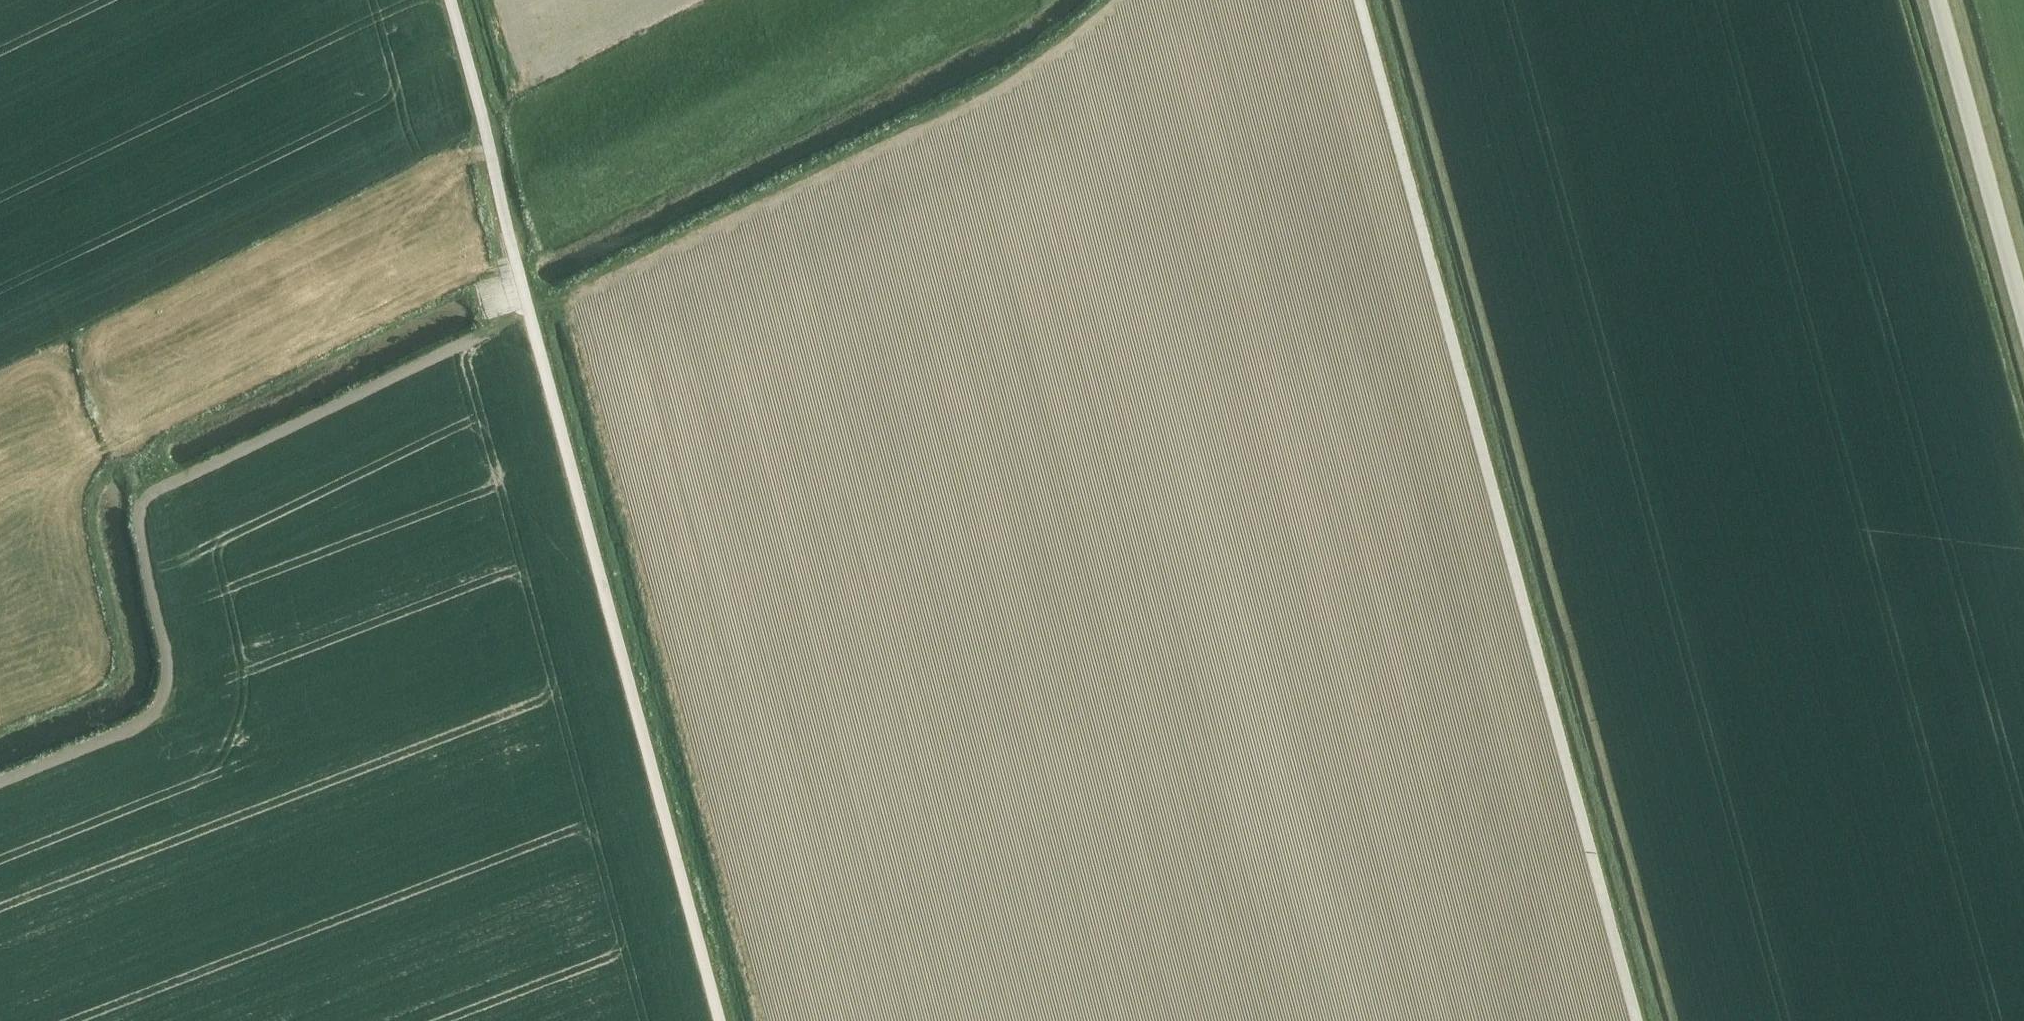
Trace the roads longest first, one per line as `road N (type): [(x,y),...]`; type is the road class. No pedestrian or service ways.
road 1 (unclassified): [(720,1020),(450,0)]
road 2 (unclassified): [(2023,314),(1939,0)]

